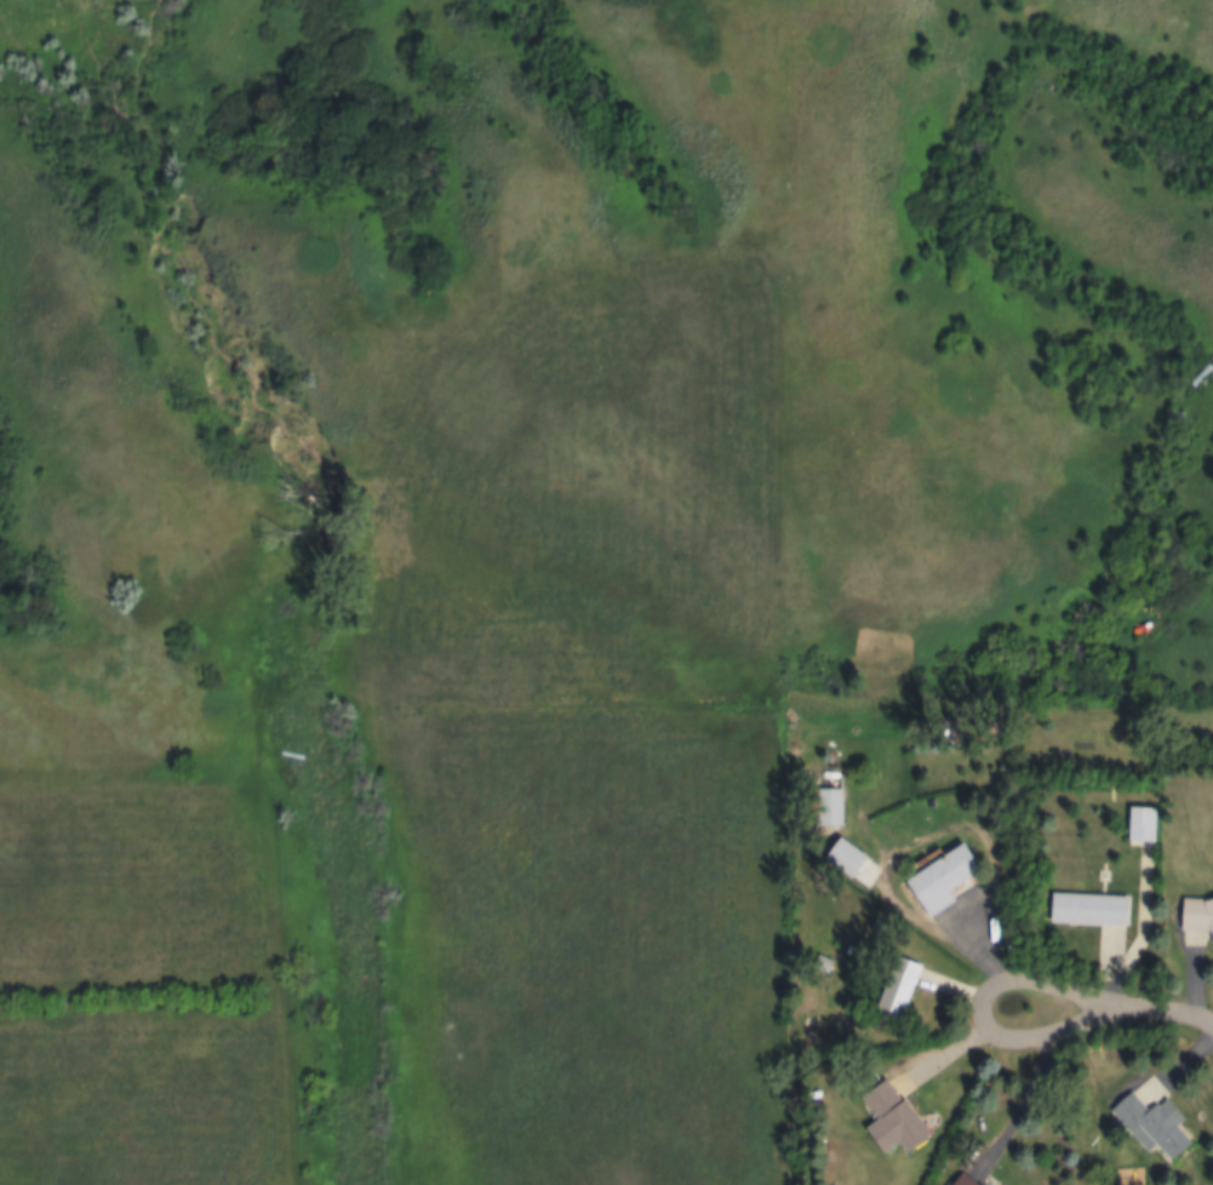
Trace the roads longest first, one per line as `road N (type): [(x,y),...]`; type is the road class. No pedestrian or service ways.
road 1 (residential): [(1144,1003),(1035,981),(997,989),(979,1011),(983,1024),(1015,1042),(1144,1003)]

